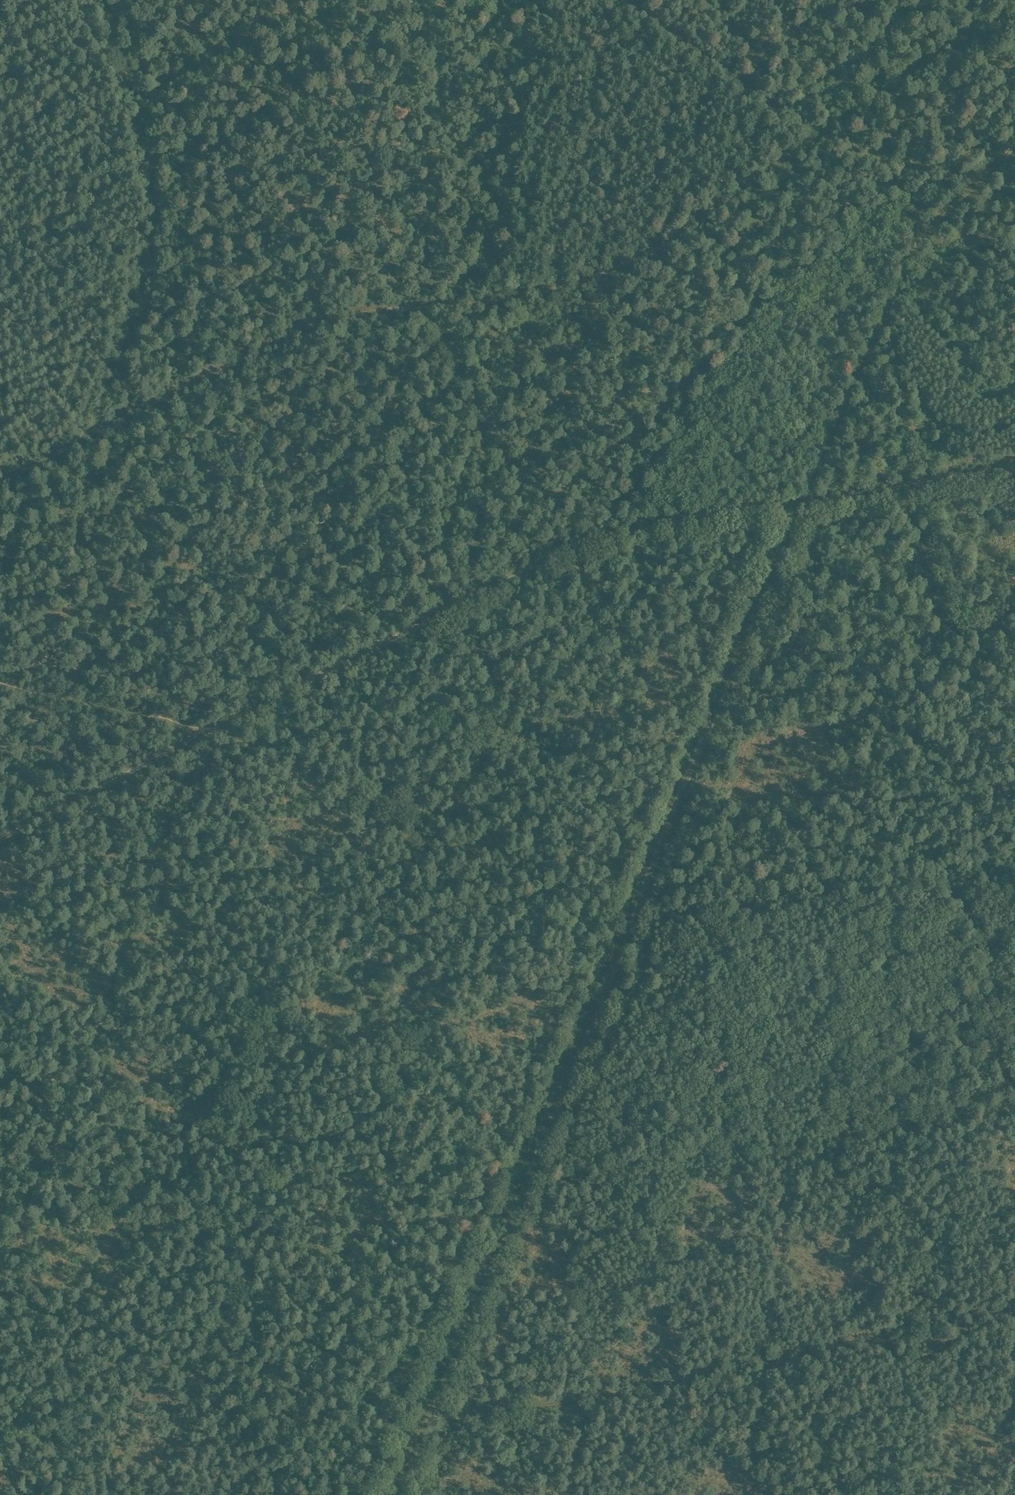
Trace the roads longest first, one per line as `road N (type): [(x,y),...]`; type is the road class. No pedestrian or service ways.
road 1 (track): [(1014,145),(925,237),(913,262),(400,1494)]
road 2 (track): [(1014,6),(996,9),(709,213),(622,264),(490,296),(296,315),(245,352),(0,484)]
road 3 (track): [(1014,468),(610,530),(195,738)]
road 4 (track): [(429,1428),(859,1341),(914,1361),(942,1352),(966,1320),(1014,1310)]
road 5 (track): [(1014,1116),(856,1135),(826,1169),(792,1189),(752,1494)]
road 6 (track): [(96,0),(147,198),(142,256),(93,434)]
road 7 (track): [(424,304),(477,428),(471,597)]
road 8 (track): [(625,0),(809,141)]
road 9 (track): [(195,738),(0,837)]
road 10 (track): [(0,687),(195,738)]

